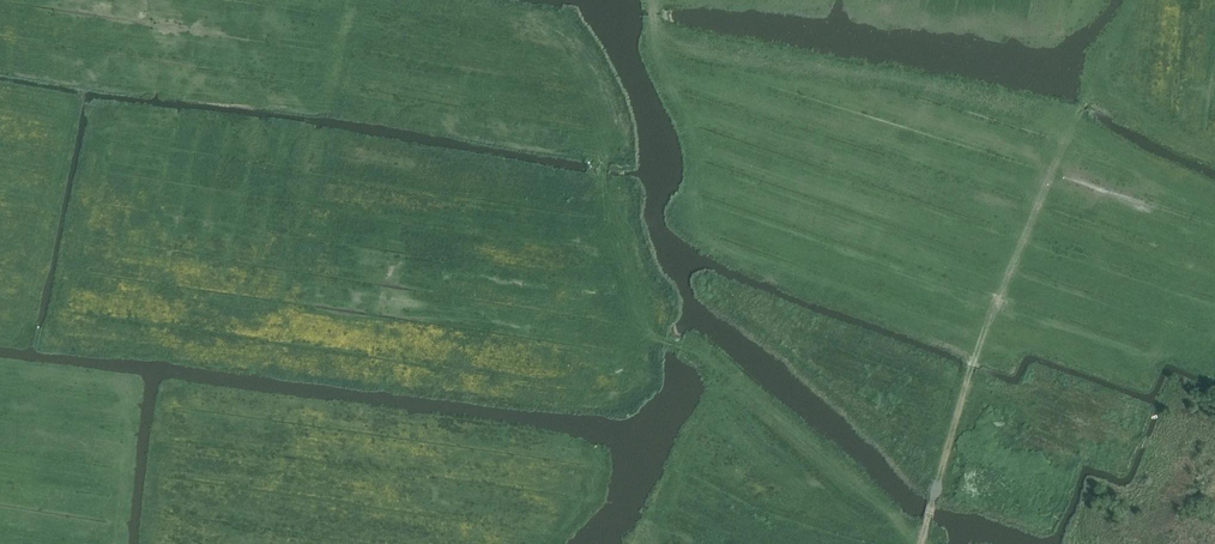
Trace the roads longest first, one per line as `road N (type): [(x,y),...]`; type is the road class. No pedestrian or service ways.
road 1 (track): [(1116,62),(1074,121),(993,301),(938,495)]

